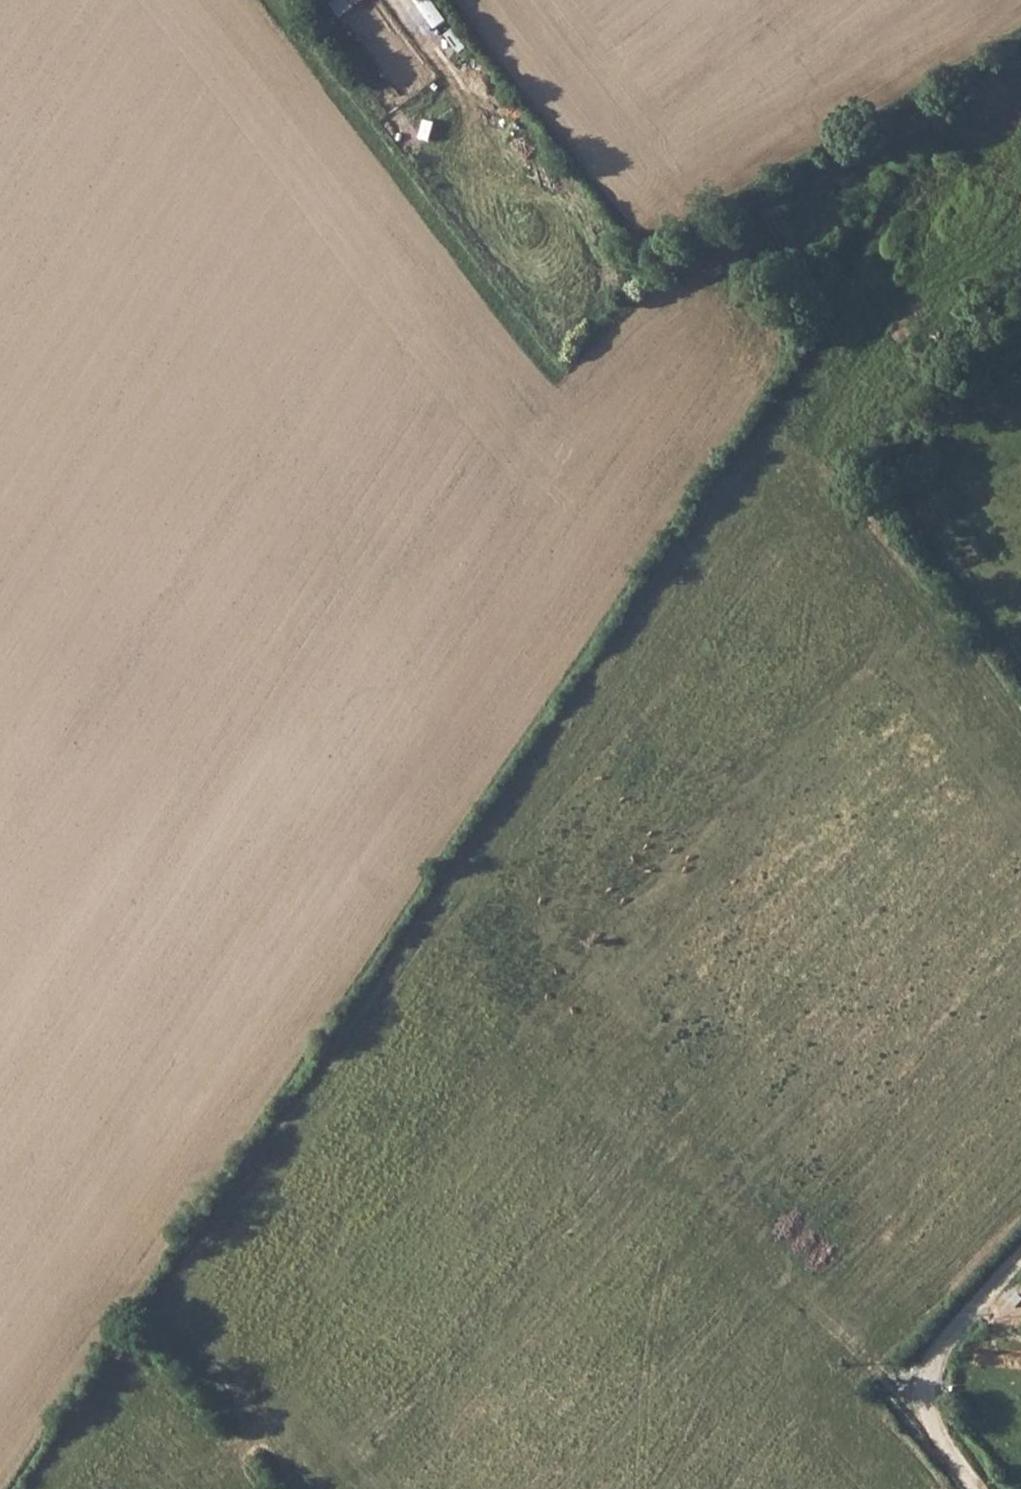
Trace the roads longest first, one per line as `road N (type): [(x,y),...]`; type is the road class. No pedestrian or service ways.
road 1 (track): [(982,1488),(931,1417),(925,1385),(941,1349),(1020,1256)]

